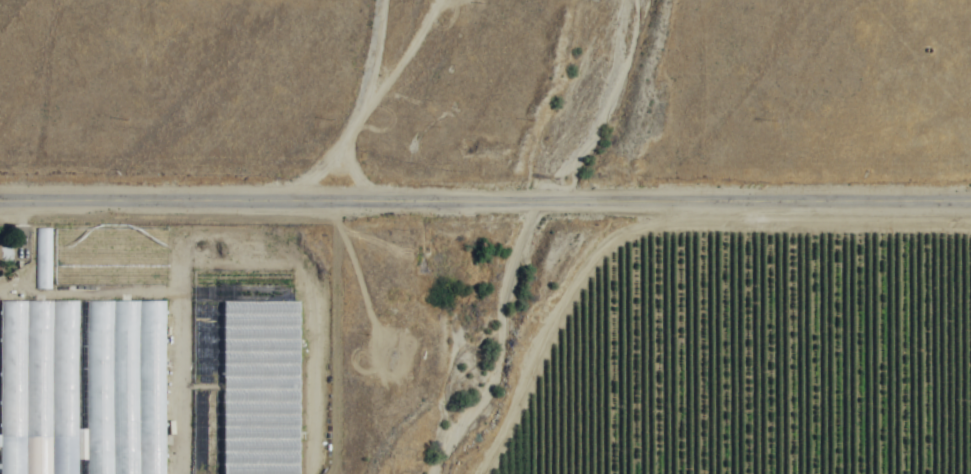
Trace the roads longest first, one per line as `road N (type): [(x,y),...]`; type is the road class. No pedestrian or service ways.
road 1 (tertiary): [(0,202),(970,203)]
road 2 (residential): [(452,473),(566,249),(571,203)]
road 3 (residential): [(373,203),(386,0)]

